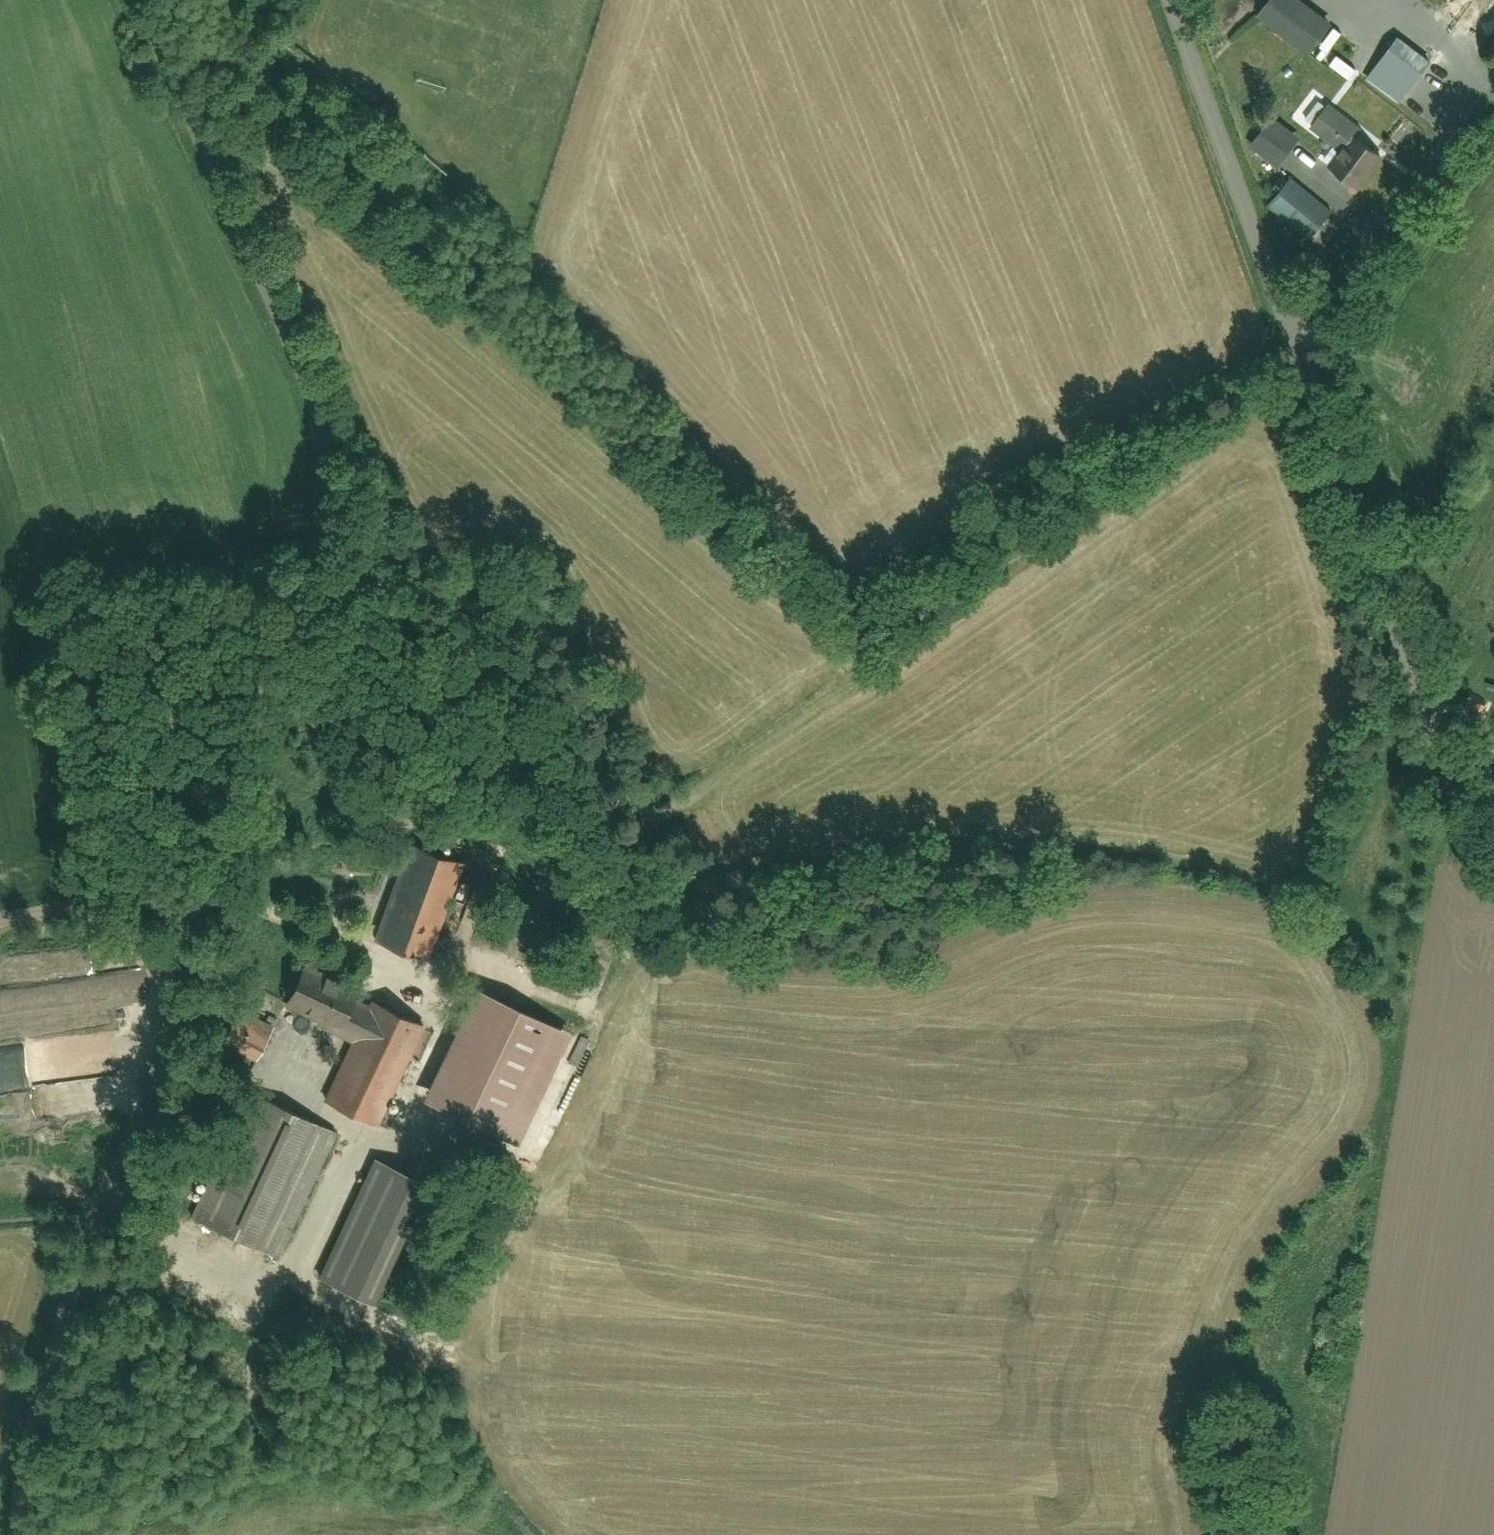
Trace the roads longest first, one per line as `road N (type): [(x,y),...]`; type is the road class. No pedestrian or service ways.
road 1 (unclassified): [(10,1534),(29,1391),(116,1144),(288,577),(314,455),(308,392),(135,0)]
road 2 (residential): [(1493,885),(1479,868),(1290,357)]
road 3 (residential): [(1290,357),(1167,0)]
road 4 (residential): [(1290,357),(1364,281),(1493,120)]

